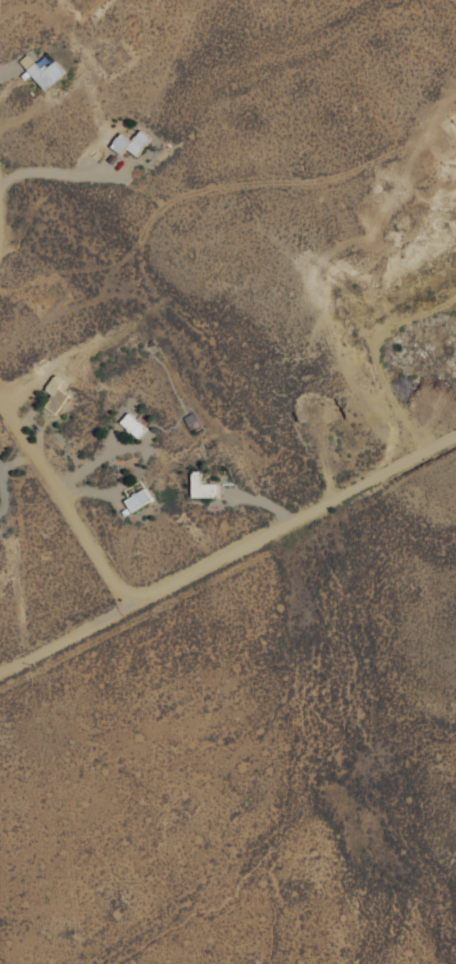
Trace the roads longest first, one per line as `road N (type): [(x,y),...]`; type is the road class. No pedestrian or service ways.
road 1 (residential): [(455,435),(129,602)]
road 2 (residential): [(0,403),(129,602)]

